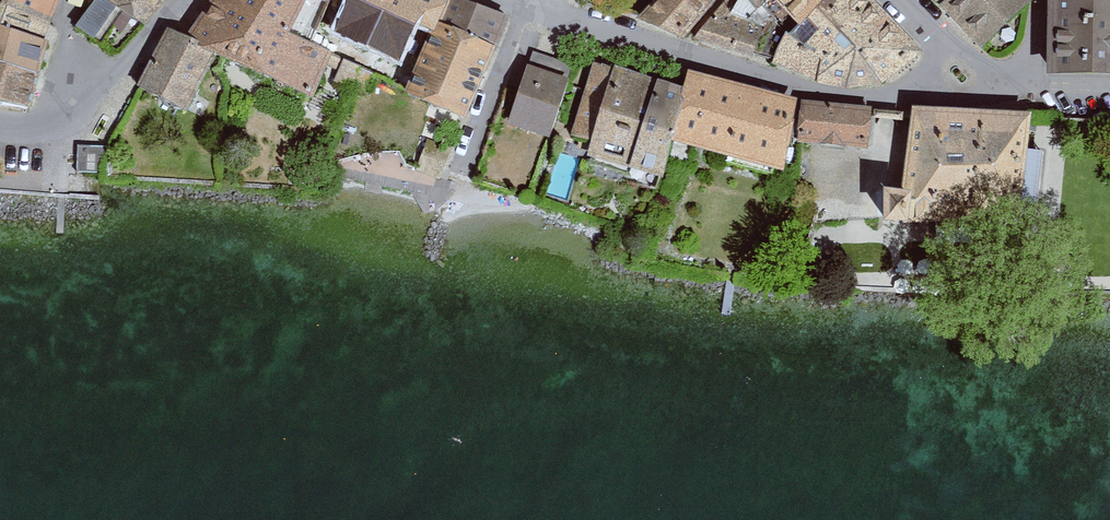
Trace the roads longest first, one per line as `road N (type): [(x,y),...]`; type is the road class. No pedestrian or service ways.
road 1 (residential): [(935,88),(866,94),(776,80),(532,1)]
road 2 (residential): [(195,0),(83,110),(49,120)]
road 3 (residential): [(532,1),(461,178)]
road 4 (residential): [(49,120),(76,0)]

